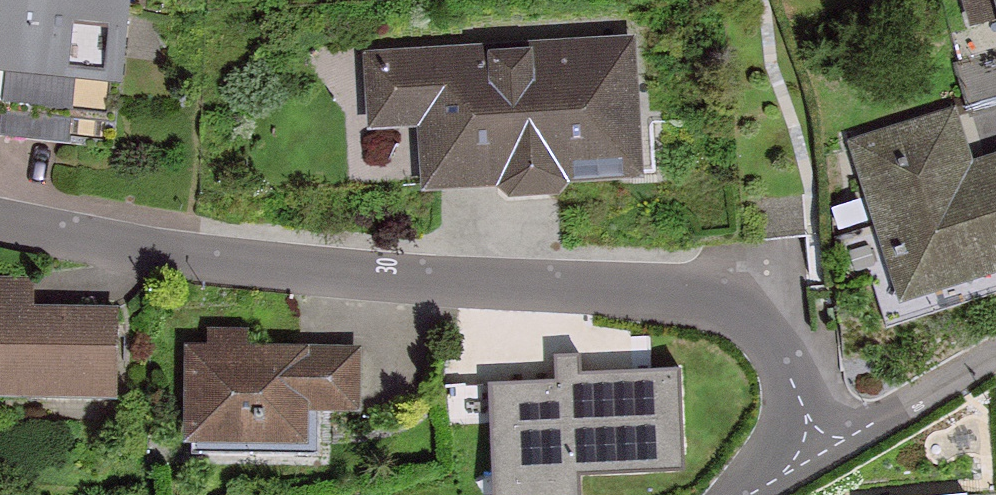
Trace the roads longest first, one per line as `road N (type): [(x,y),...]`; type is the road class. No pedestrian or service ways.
road 1 (residential): [(822,460),(795,382),(760,323),(712,293),(189,251),(0,213)]
road 2 (residential): [(822,460),(995,360)]

